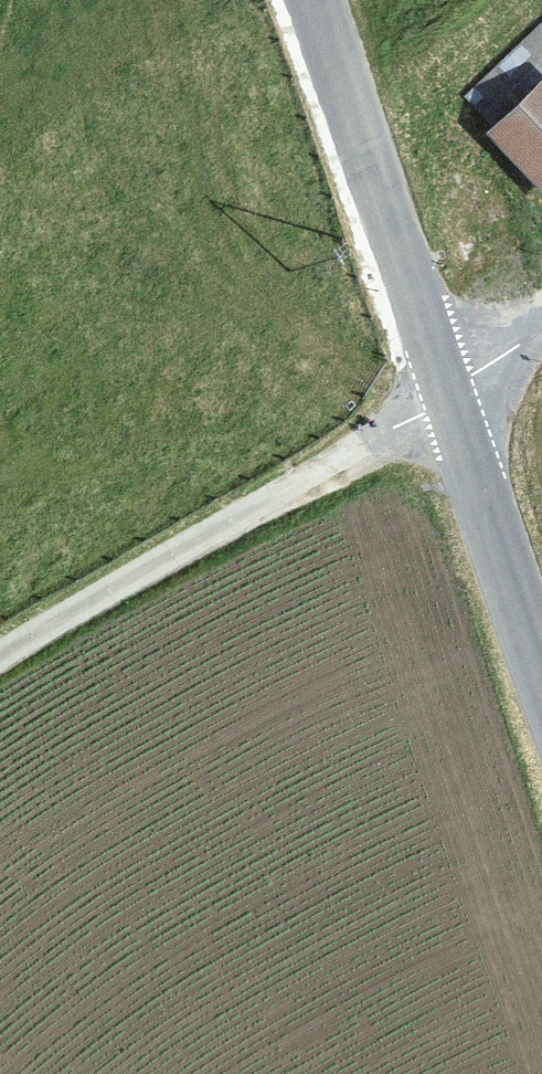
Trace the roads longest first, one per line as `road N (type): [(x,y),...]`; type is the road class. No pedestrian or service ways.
road 1 (track): [(0,657),(448,393)]
road 2 (tertiary): [(318,0),(448,393)]
road 3 (tertiary): [(448,393),(541,674)]
road 4 (residential): [(448,393),(541,301)]

